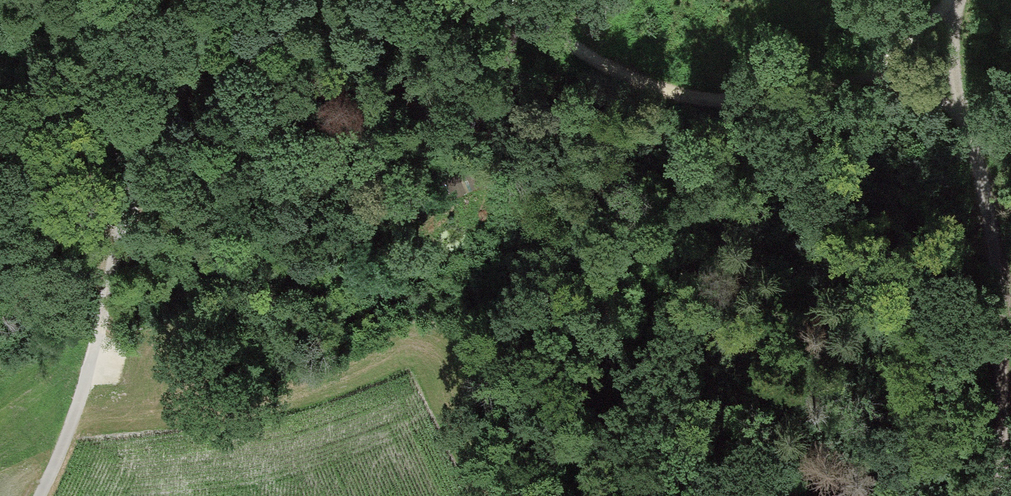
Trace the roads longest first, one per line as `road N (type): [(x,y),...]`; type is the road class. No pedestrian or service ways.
road 1 (track): [(1003,495),(1000,360),(984,200),(961,118),(954,0)]
road 2 (track): [(509,0),(617,75),(733,106),(810,95),(873,67),(946,0)]
road 3 (track): [(38,495),(82,383),(141,155)]
road 4 (track): [(141,155),(224,0)]
road 5 (track): [(141,155),(0,149)]

